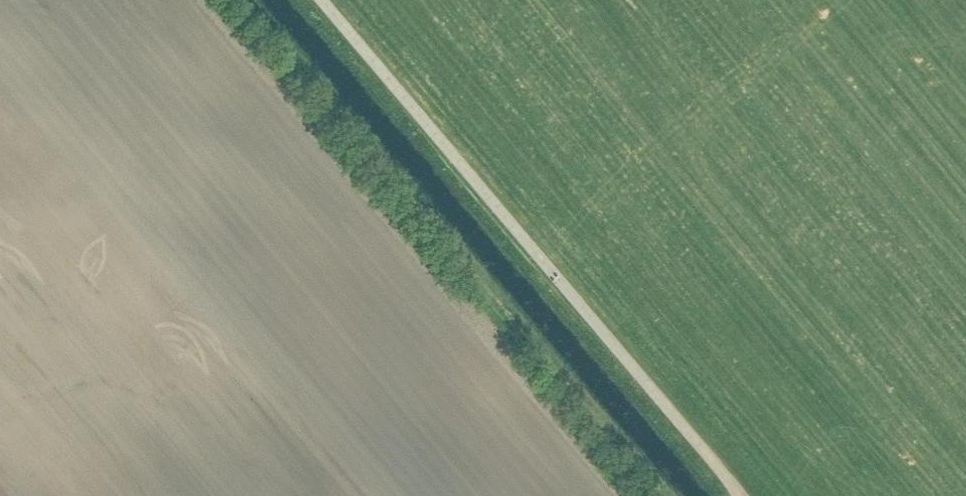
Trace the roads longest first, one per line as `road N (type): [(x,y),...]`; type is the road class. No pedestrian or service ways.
road 1 (unclassified): [(741,495),(322,0)]

